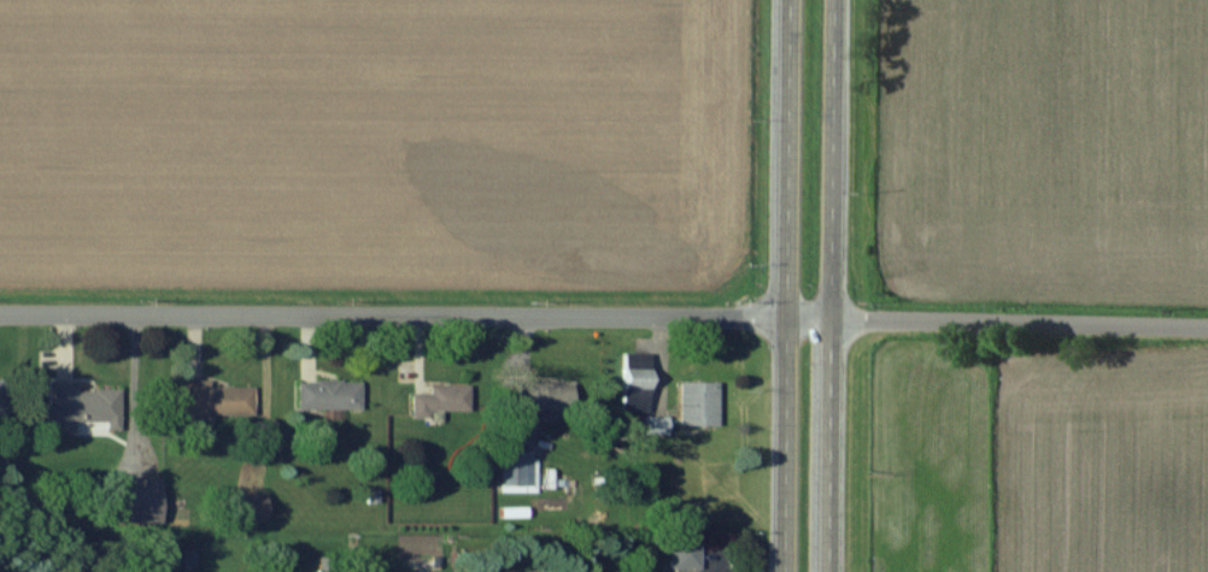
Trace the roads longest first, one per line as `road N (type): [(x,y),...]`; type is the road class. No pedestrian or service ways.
road 1 (residential): [(829,319),(0,318)]
road 2 (residential): [(1207,328),(829,319)]
road 3 (primary): [(829,319),(834,0)]
road 4 (primary): [(791,0),(787,318)]
road 5 (primary): [(787,318),(786,571)]
road 6 (primary): [(828,571),(829,319)]

